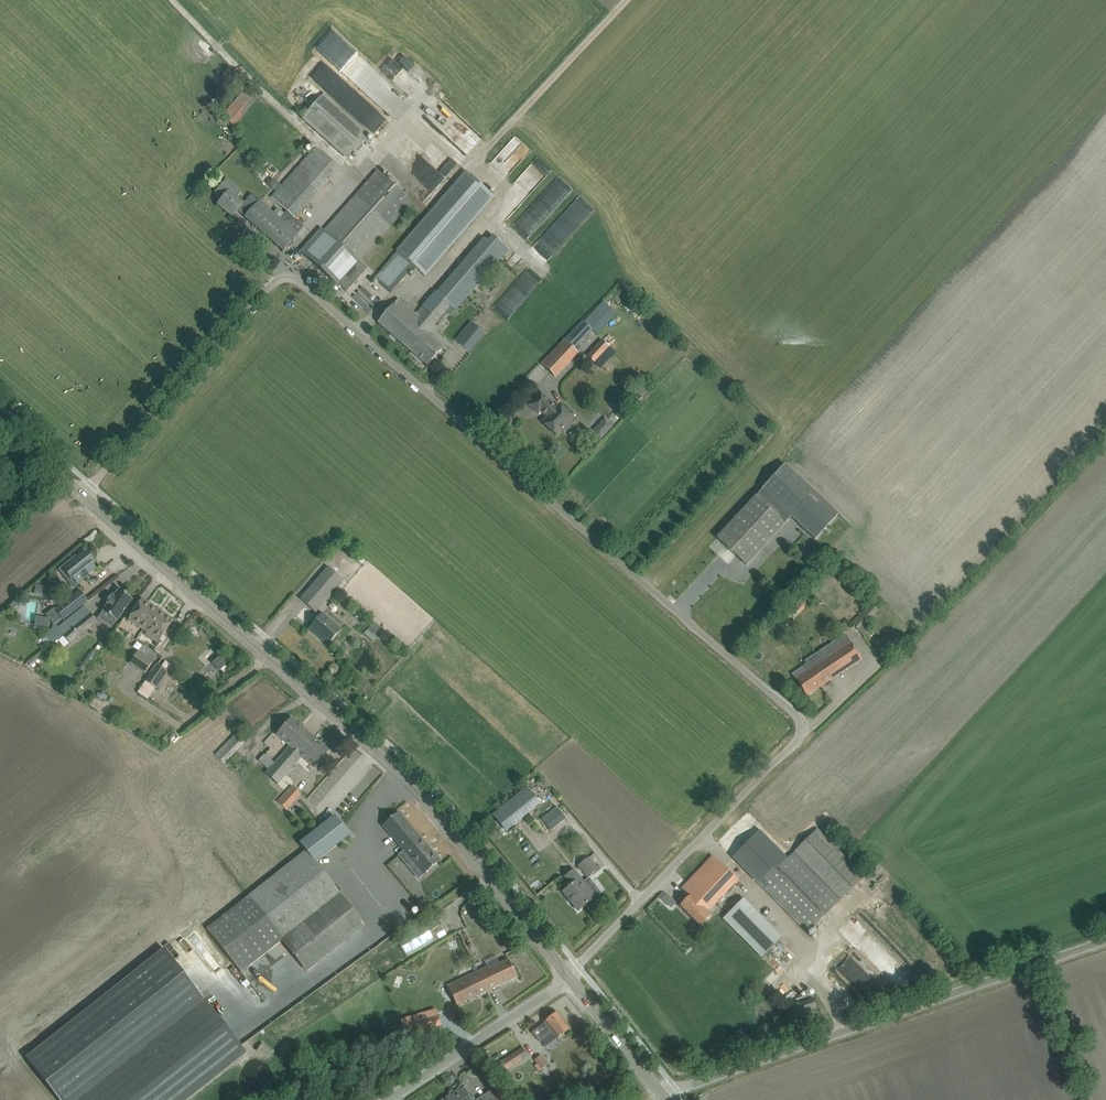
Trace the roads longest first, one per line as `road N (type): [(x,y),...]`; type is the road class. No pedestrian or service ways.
road 1 (unclassified): [(568,977),(799,740),(804,724),(298,281),(275,285),(83,497)]
road 2 (tertiary): [(568,977),(386,761),(83,497)]
road 3 (unclassified): [(665,1096),(1105,941)]
road 4 (unclassified): [(389,1099),(568,977)]
road 5 (tertiary): [(665,1096),(568,977)]

